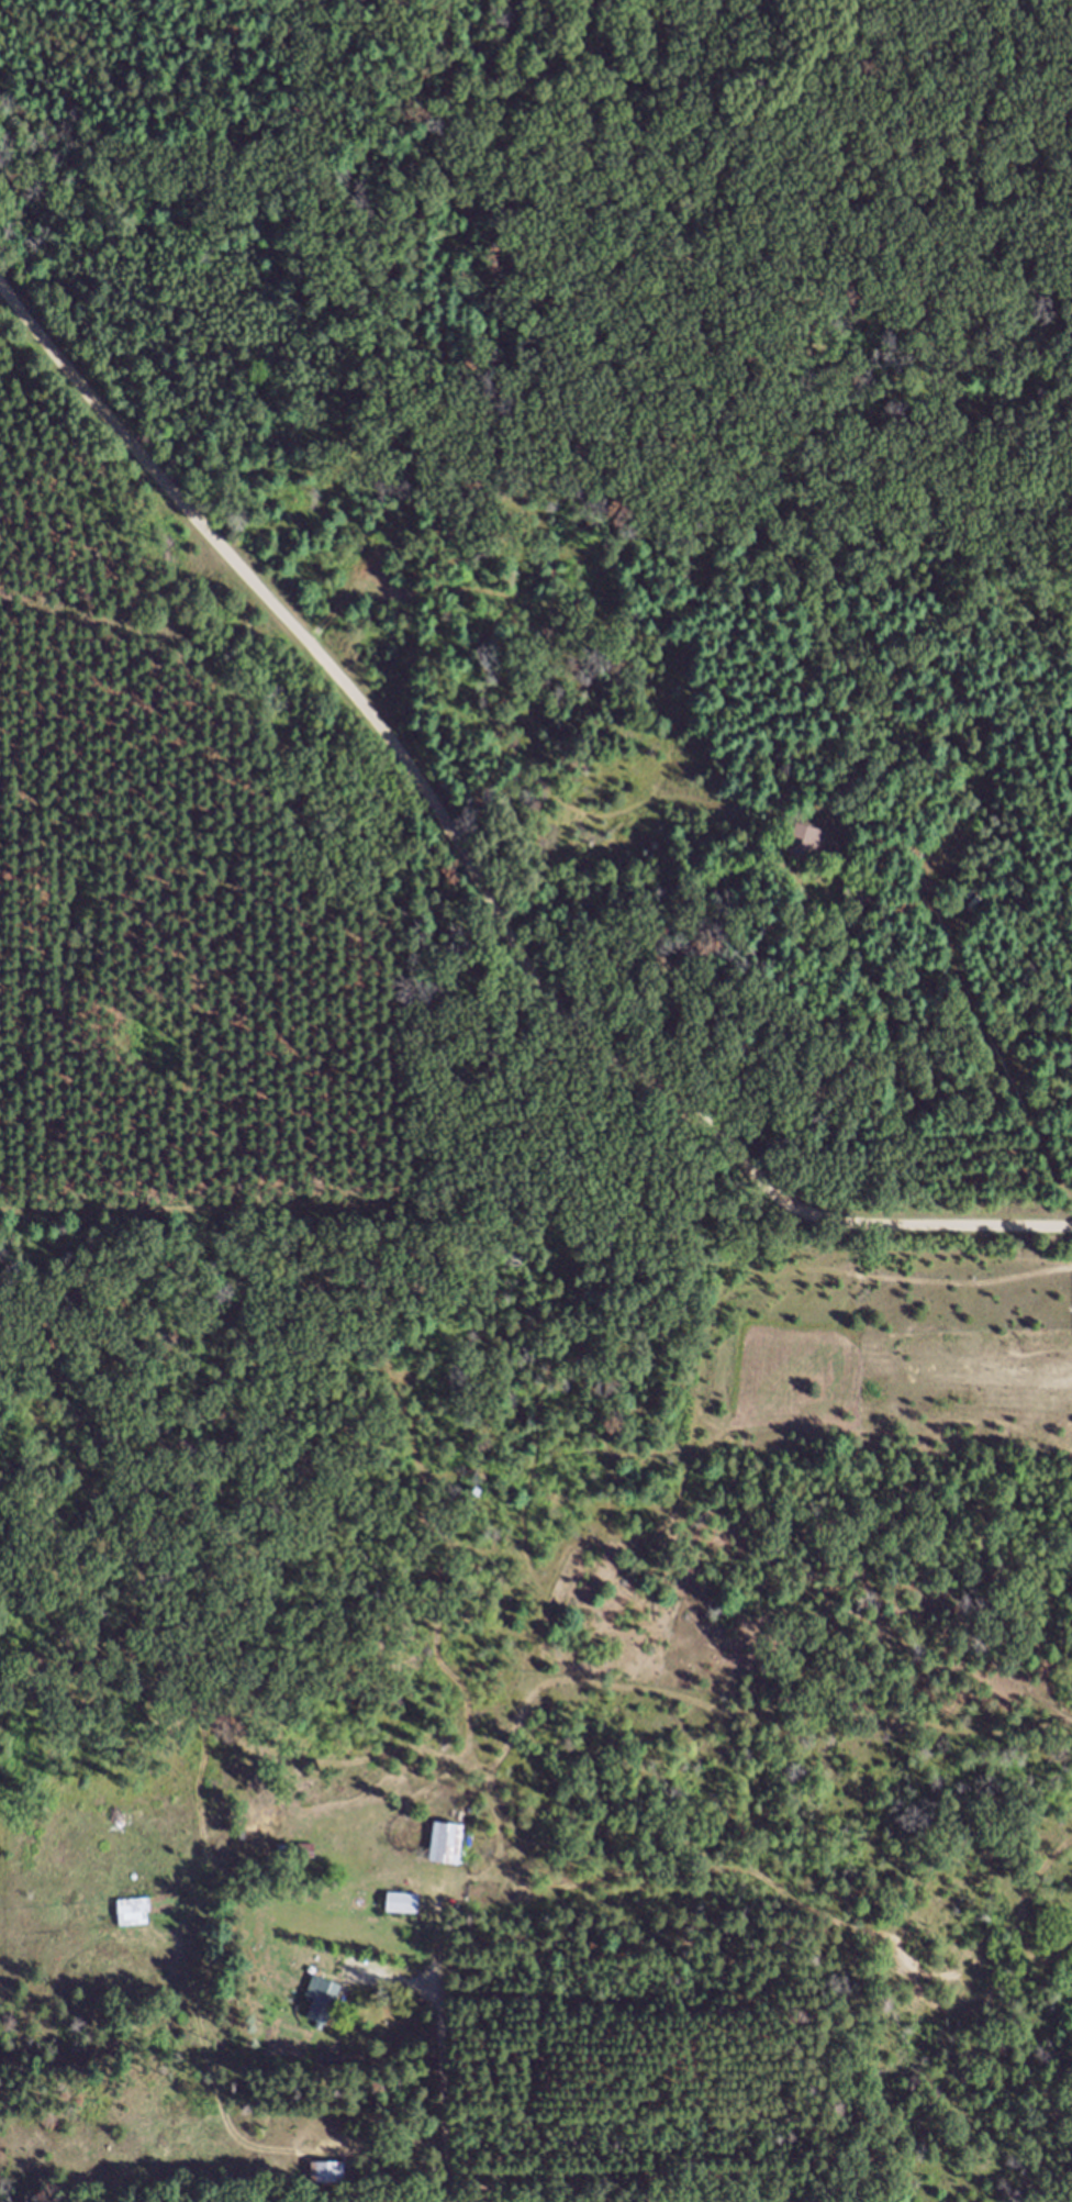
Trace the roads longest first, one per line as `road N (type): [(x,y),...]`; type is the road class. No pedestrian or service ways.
road 1 (residential): [(1071,1227),(834,1223),(771,1193),(707,1124),(594,1049),(551,1005),(411,768),(0,283)]

